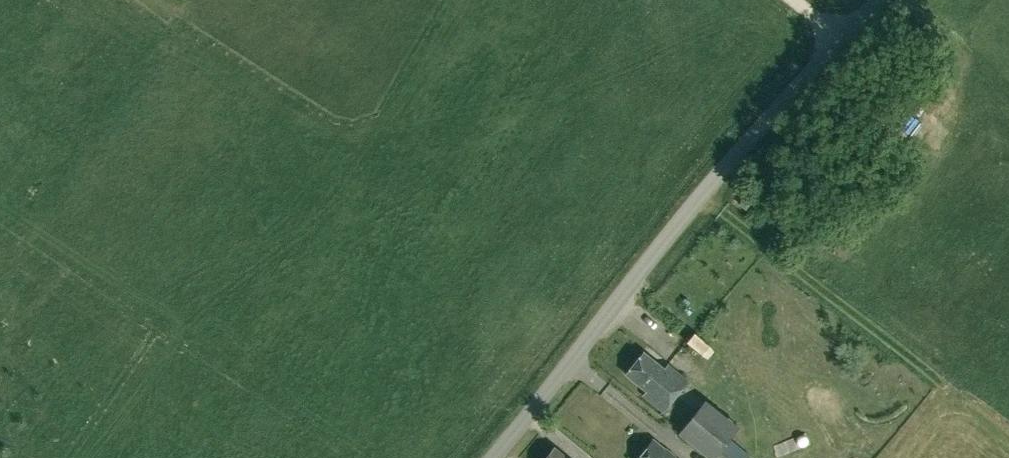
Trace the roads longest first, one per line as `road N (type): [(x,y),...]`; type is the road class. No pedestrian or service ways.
road 1 (unclassified): [(500,457),(876,0)]

